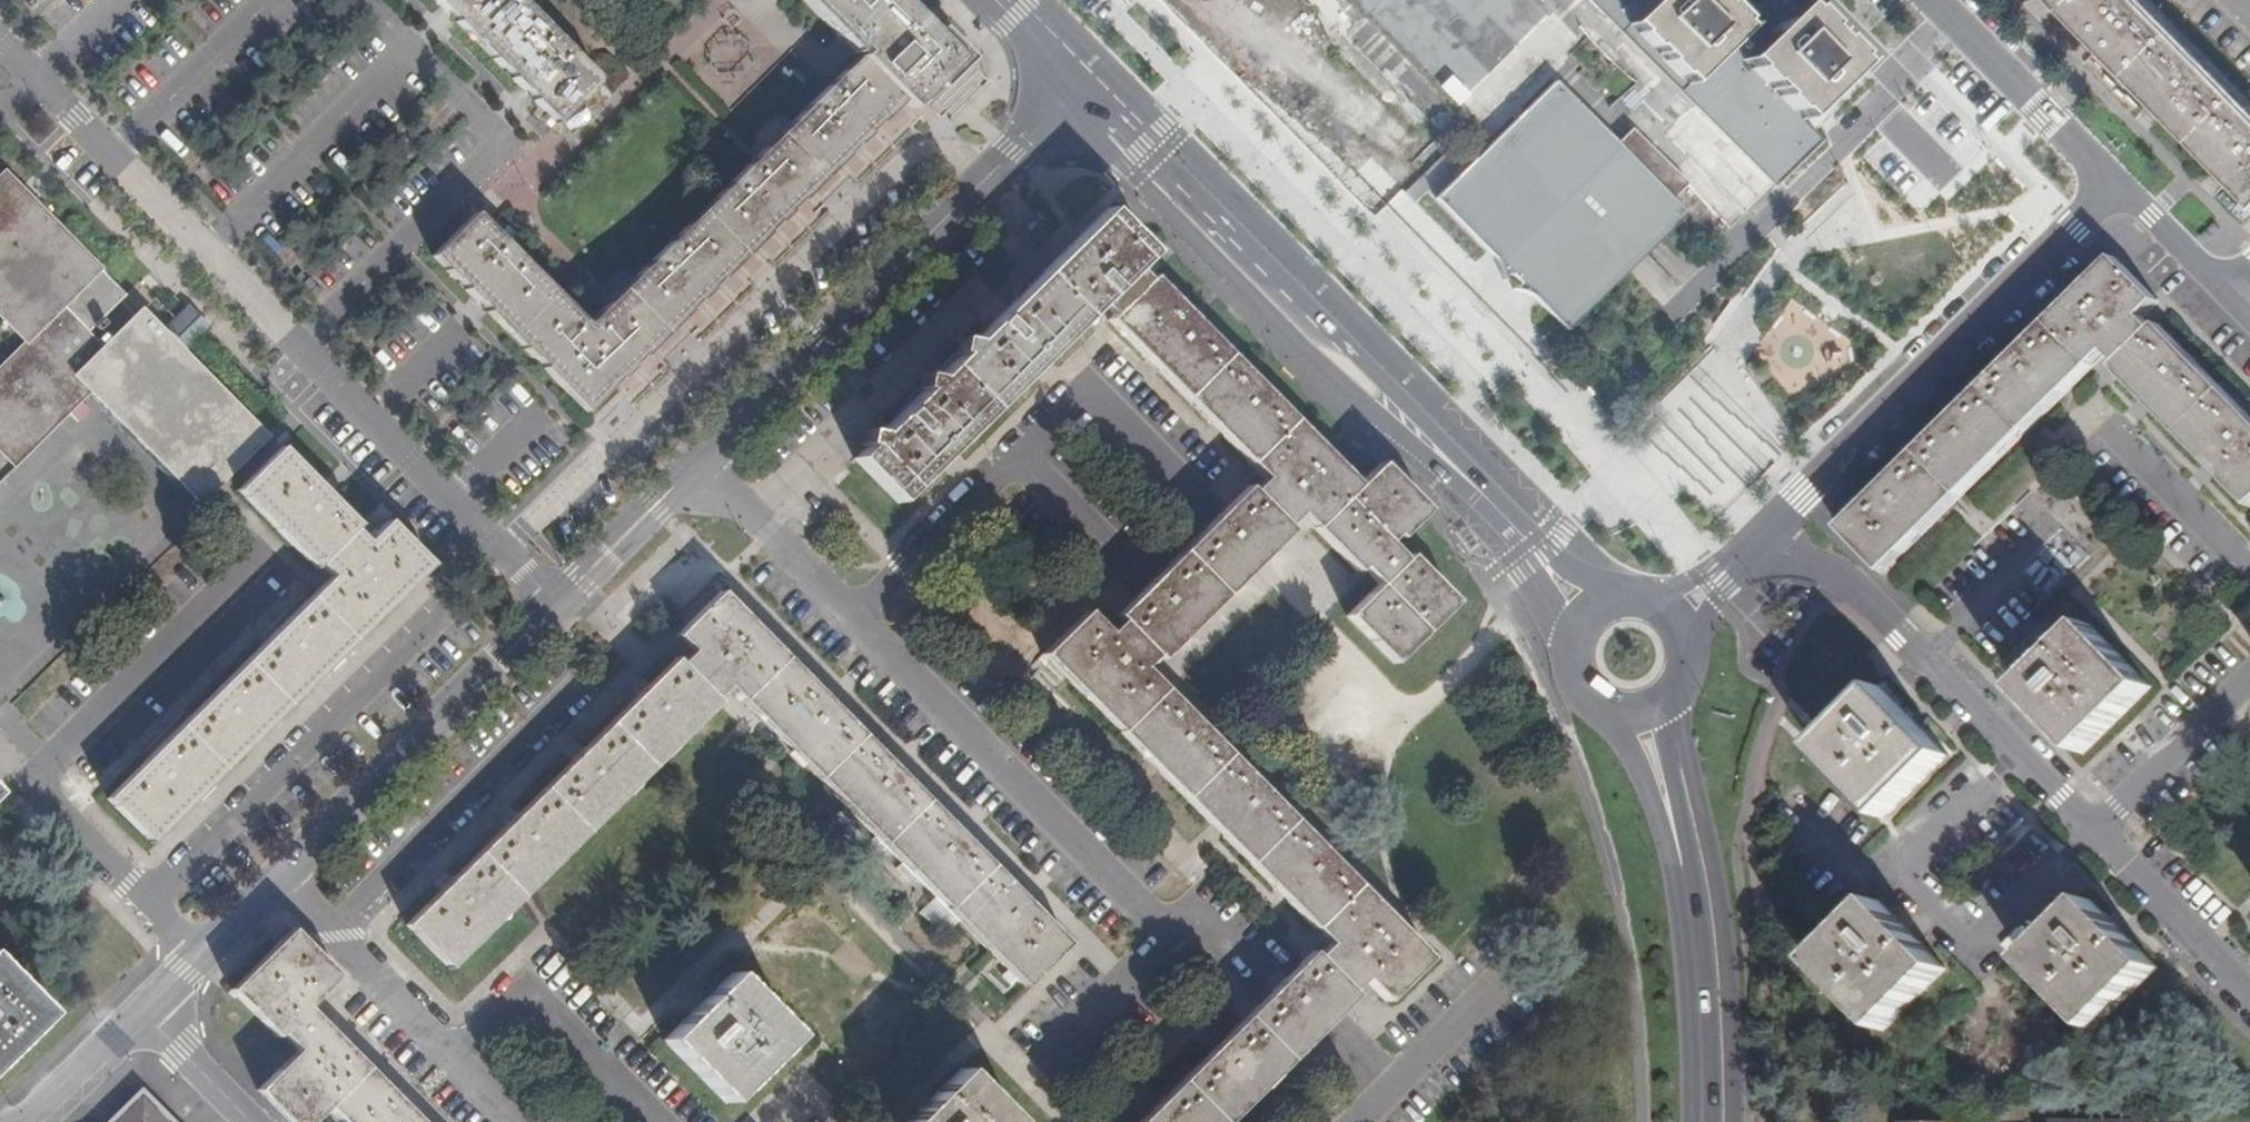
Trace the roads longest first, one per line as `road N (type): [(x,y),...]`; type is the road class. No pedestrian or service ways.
road 1 (residential): [(556,603),(0,42)]
road 2 (secondary): [(1078,89),(1580,612)]
road 3 (residential): [(1168,930),(699,463)]
road 4 (residential): [(1078,89),(699,463)]
road 5 (residential): [(2121,182),(1761,543)]
road 6 (residential): [(556,603),(199,956)]
road 7 (residential): [(2092,833),(1864,595),(1842,576),(1761,543)]
road 8 (secondary): [(1651,719),(1679,849),(1700,1121)]
road 9 (residential): [(2121,182),(1930,0)]
road 10 (residential): [(2249,995),(2092,833)]
road 11 (residential): [(2092,833),(2249,677)]
road 12 (residential): [(199,956),(51,805)]
road 13 (residential): [(699,463),(556,603)]
road 14 (secondary): [(1580,612),(1563,652),(1574,694),(1608,720),(1651,719)]
road 15 (residential): [(143,1011),(27,1121)]
road 16 (residential): [(2231,291),(2121,182)]
road 17 (residential): [(143,1011),(252,1121)]
road 18 (secondary): [(1651,719),(1670,709),(1693,673),(1695,652),(1678,613)]
road 19 (secondary): [(997,0),(1078,89)]

